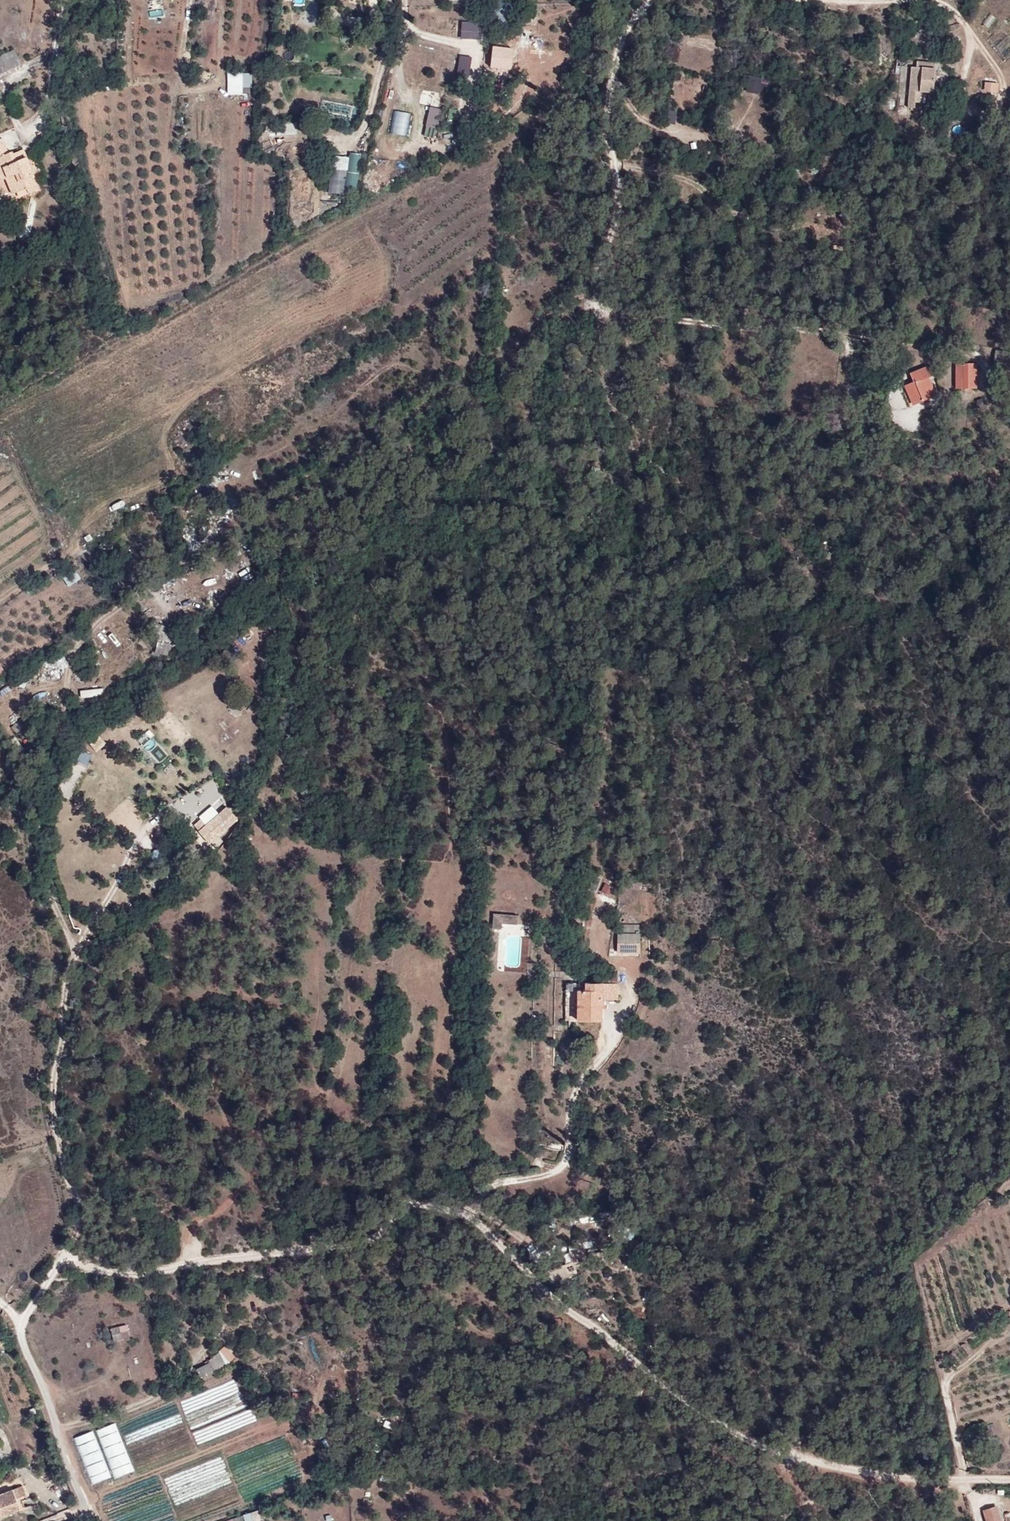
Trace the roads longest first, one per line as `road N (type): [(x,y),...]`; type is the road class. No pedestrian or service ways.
road 1 (track): [(647,0),(616,39),(607,137),(618,187),(584,303),(950,353)]
road 2 (track): [(60,1260),(82,1195),(62,1158),(54,1072),(76,933),(47,884),(40,813),(66,749),(69,674)]
road 3 (track): [(1009,1482),(796,1459),(731,1433),(494,1234)]
road 4 (track): [(60,1260),(114,1272),(354,1243),(408,1199),(457,1211),(494,1234)]
road 5 (residential): [(95,1520),(21,1323),(60,1260)]
road 6 (track): [(494,1234),(484,1197),(562,1163),(571,1106),(602,1058)]
road 7 (track): [(61,0),(48,101),(34,131),(18,136)]
road 8 (track): [(76,933),(88,932),(137,836),(155,823)]

